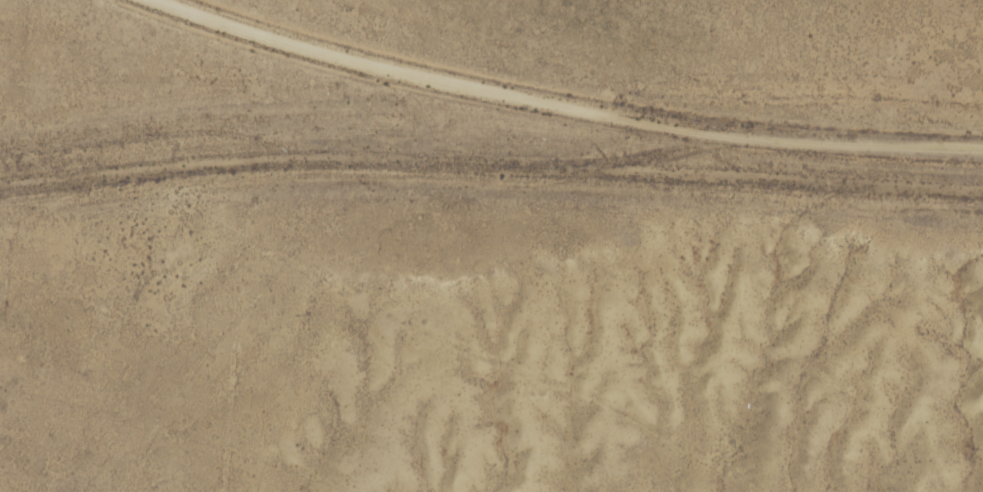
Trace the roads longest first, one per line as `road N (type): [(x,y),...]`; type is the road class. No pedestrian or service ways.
road 1 (residential): [(982,120),(609,82),(256,28),(163,0)]

